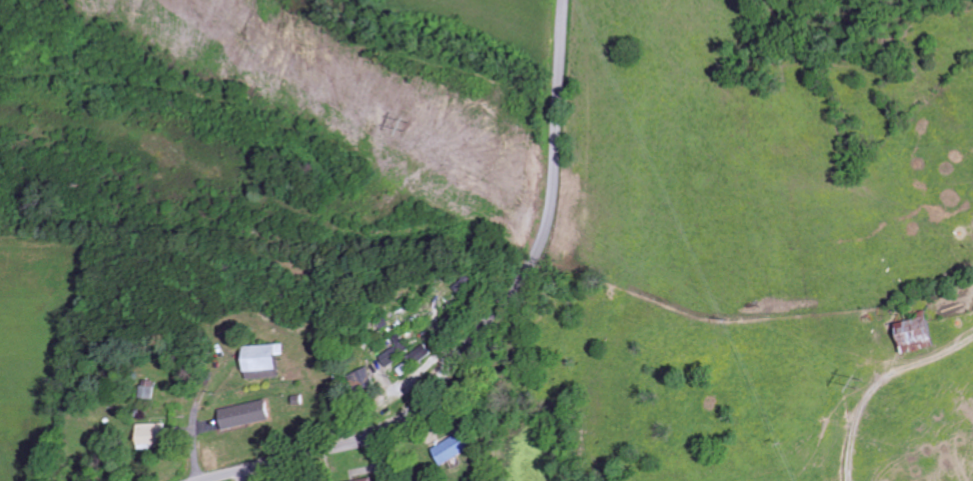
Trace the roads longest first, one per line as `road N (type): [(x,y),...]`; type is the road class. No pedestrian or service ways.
road 1 (residential): [(211,480),(352,448),(397,428),(516,290),(540,247),(553,195),(564,0)]

